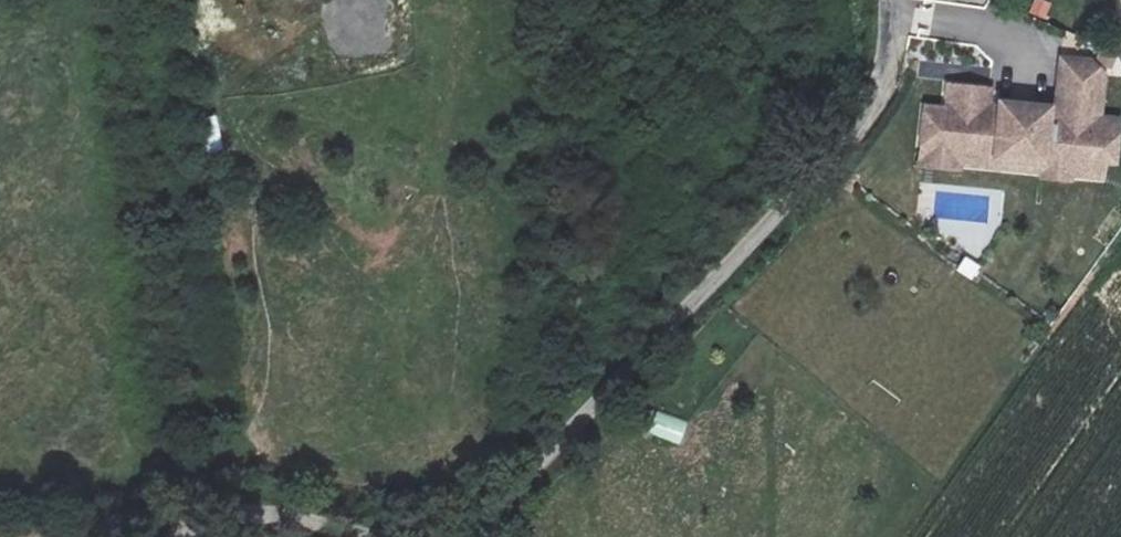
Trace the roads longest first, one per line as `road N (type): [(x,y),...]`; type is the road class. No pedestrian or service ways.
road 1 (unclassified): [(892,0),(880,83),(863,122),(492,509),(443,529),(212,509),(169,536)]

